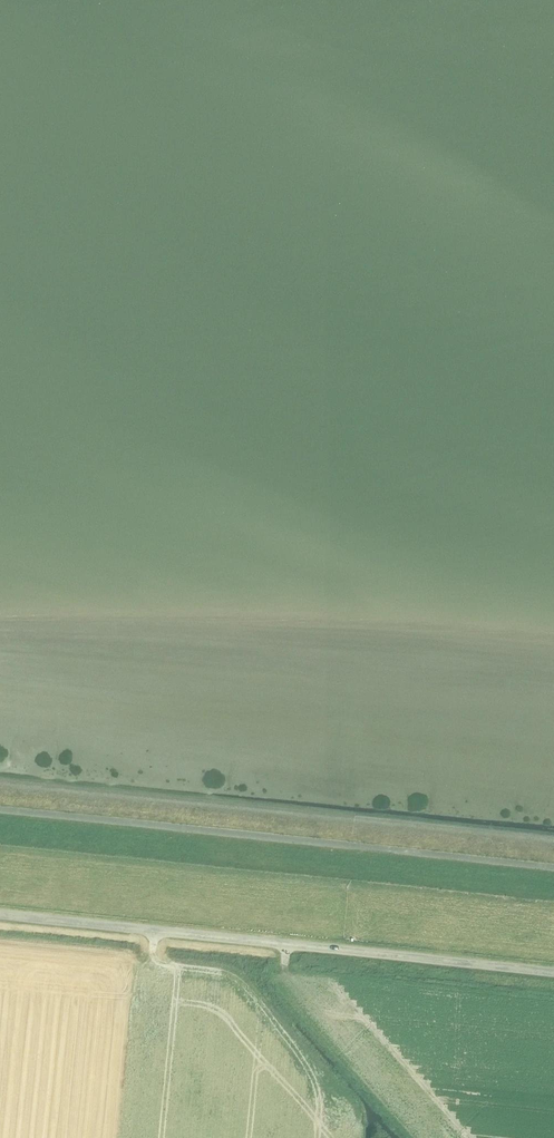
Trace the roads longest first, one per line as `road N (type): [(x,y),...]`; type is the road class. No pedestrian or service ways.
road 1 (unclassified): [(553,973),(0,915)]

